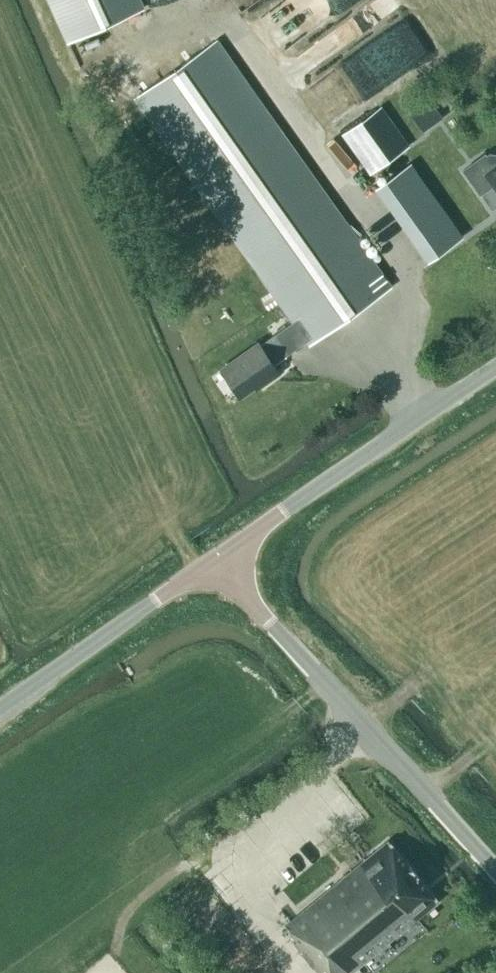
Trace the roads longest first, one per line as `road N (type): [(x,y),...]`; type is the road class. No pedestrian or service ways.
road 1 (unclassified): [(495,873),(216,563)]
road 2 (unclassified): [(216,563),(495,368)]
road 3 (unclassified): [(0,710),(216,563)]

